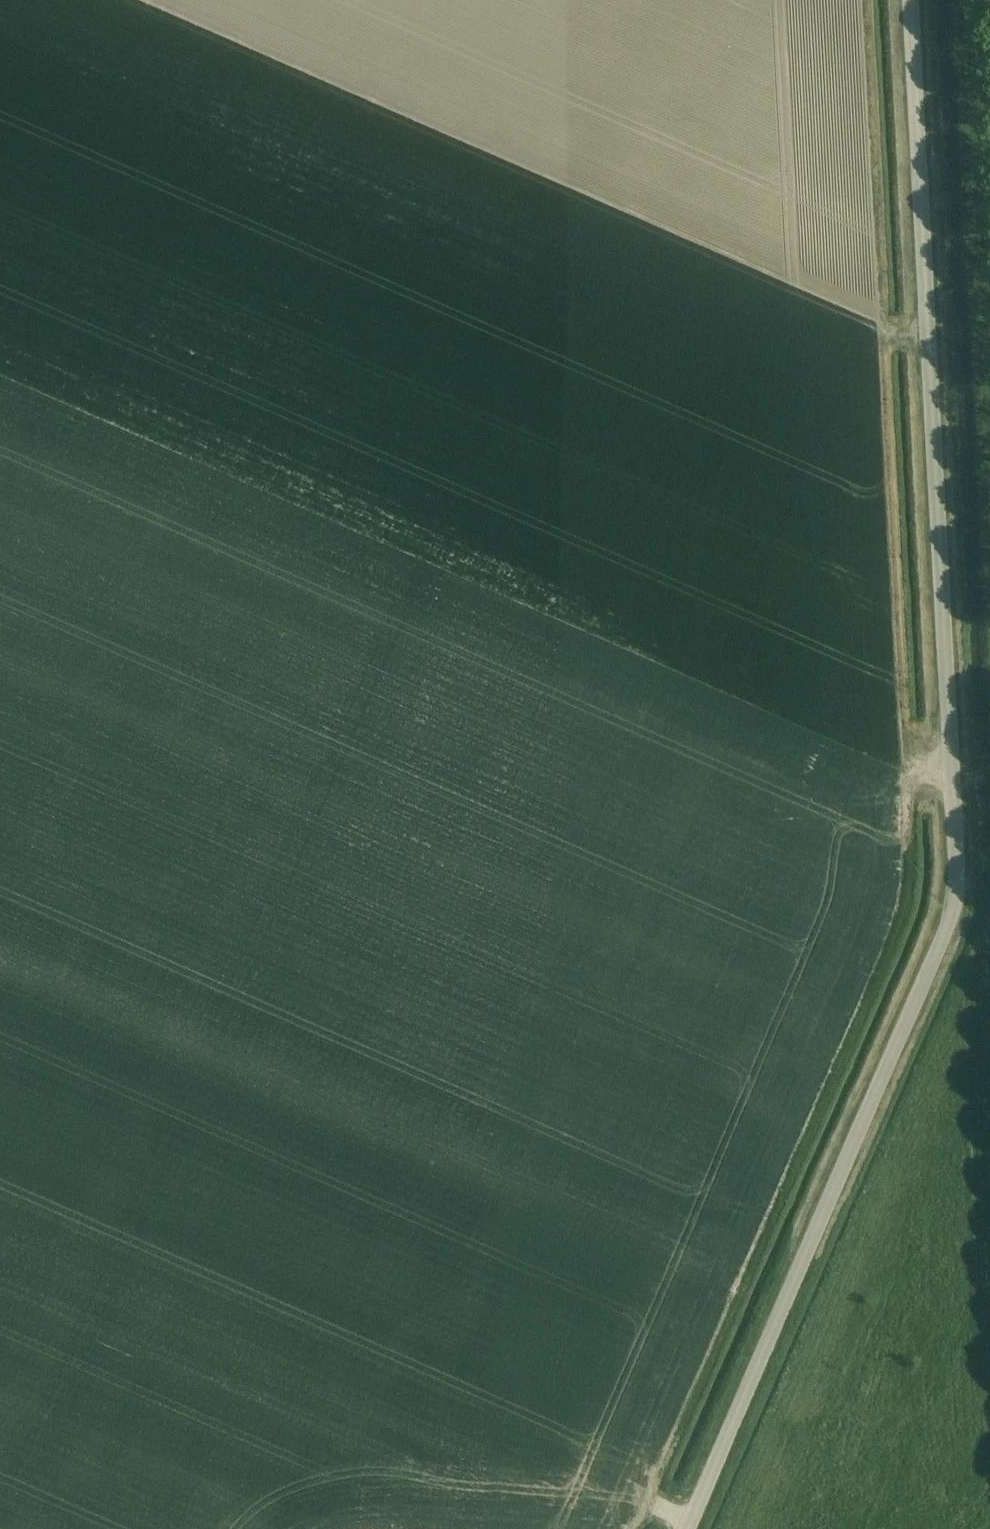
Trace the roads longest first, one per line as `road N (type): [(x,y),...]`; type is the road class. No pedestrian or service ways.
road 1 (unclassified): [(690,1528),(959,889),(911,0)]

